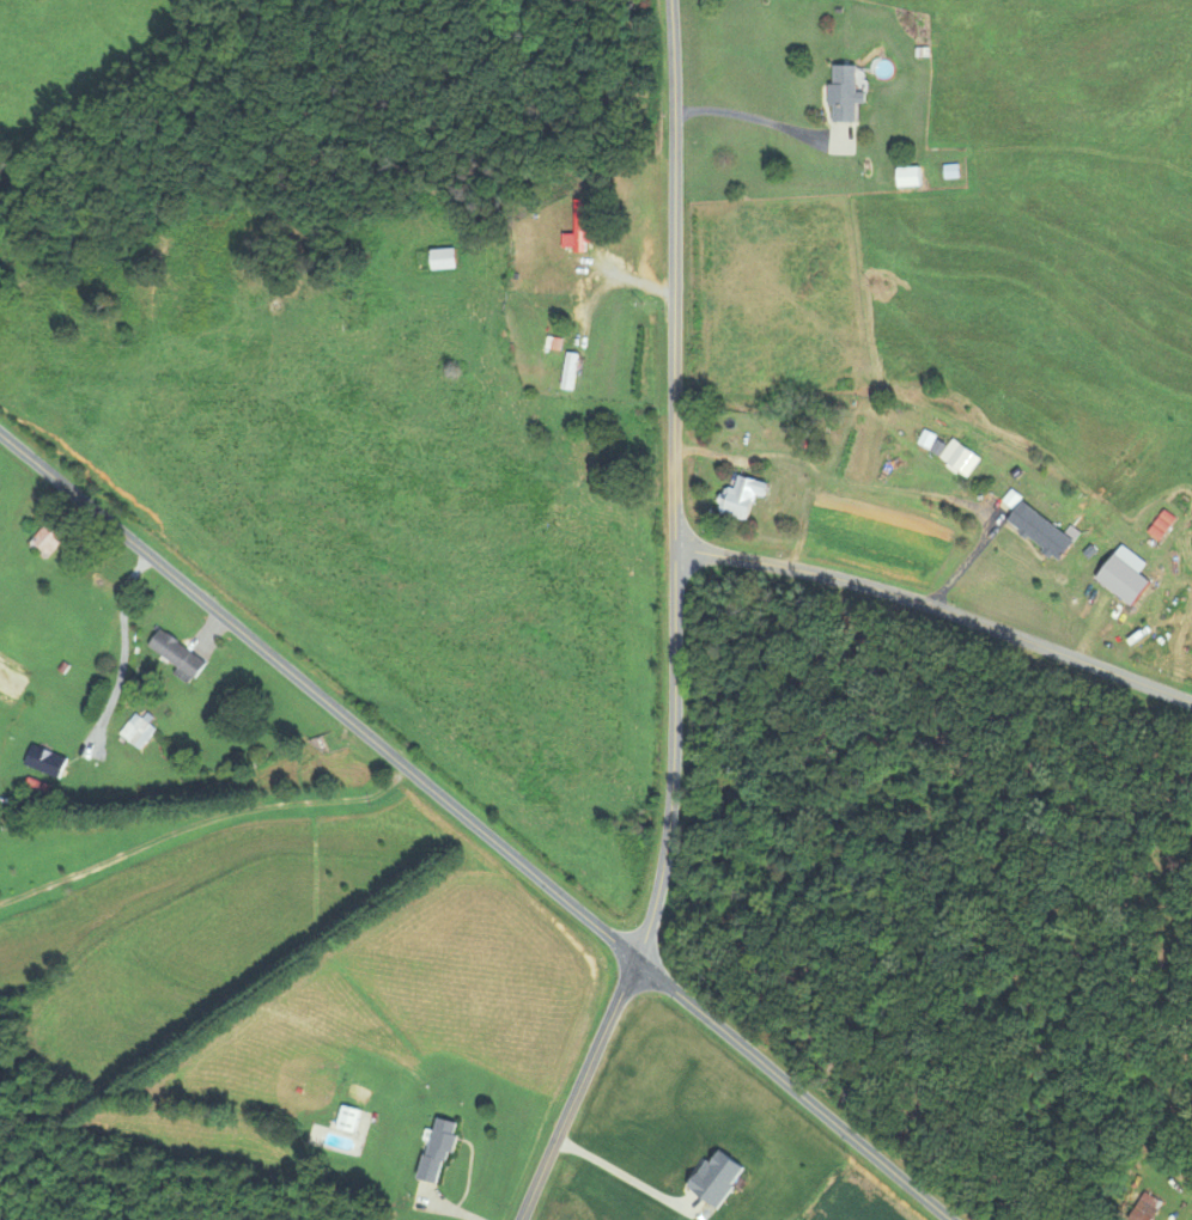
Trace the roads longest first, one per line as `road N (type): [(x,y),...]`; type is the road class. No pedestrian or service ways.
road 1 (residential): [(0,434),(954,1219)]
road 2 (residential): [(637,958),(658,898),(675,768),(671,0)]
road 3 (residential): [(1191,701),(930,603),(675,547)]
road 4 (residential): [(519,1219),(637,958)]

